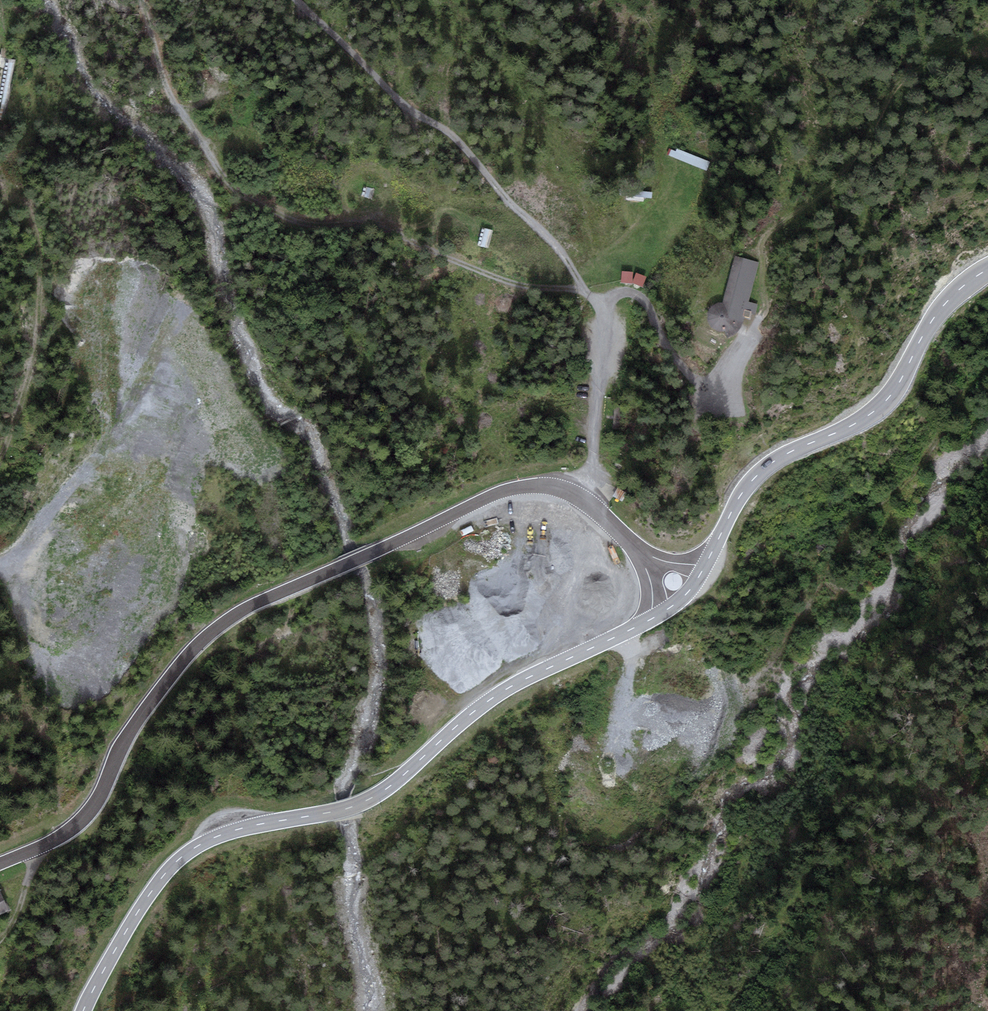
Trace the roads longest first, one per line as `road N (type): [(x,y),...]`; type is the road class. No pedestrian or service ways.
road 1 (tertiary): [(0,863),(44,845),(92,809),(140,716),(189,653),(253,604),(526,487),(588,504),(639,552)]
road 2 (secondary): [(647,621),(493,702),(364,809),(252,826),(201,845),(163,878),(83,1010)]
road 3 (track): [(588,504),(600,323),(561,249),(297,0)]
road 4 (secondary): [(706,563),(751,482),(782,456),(882,405),(932,320),(987,270)]
road 5 (track): [(582,292),(522,283),(360,227),(306,225),(256,203)]
road 6 (track): [(600,323),(612,296),(636,294),(678,366),(711,390),(722,361),(764,315),(762,250)]
road 7 (track): [(987,369),(913,477),(840,544),(806,610)]

